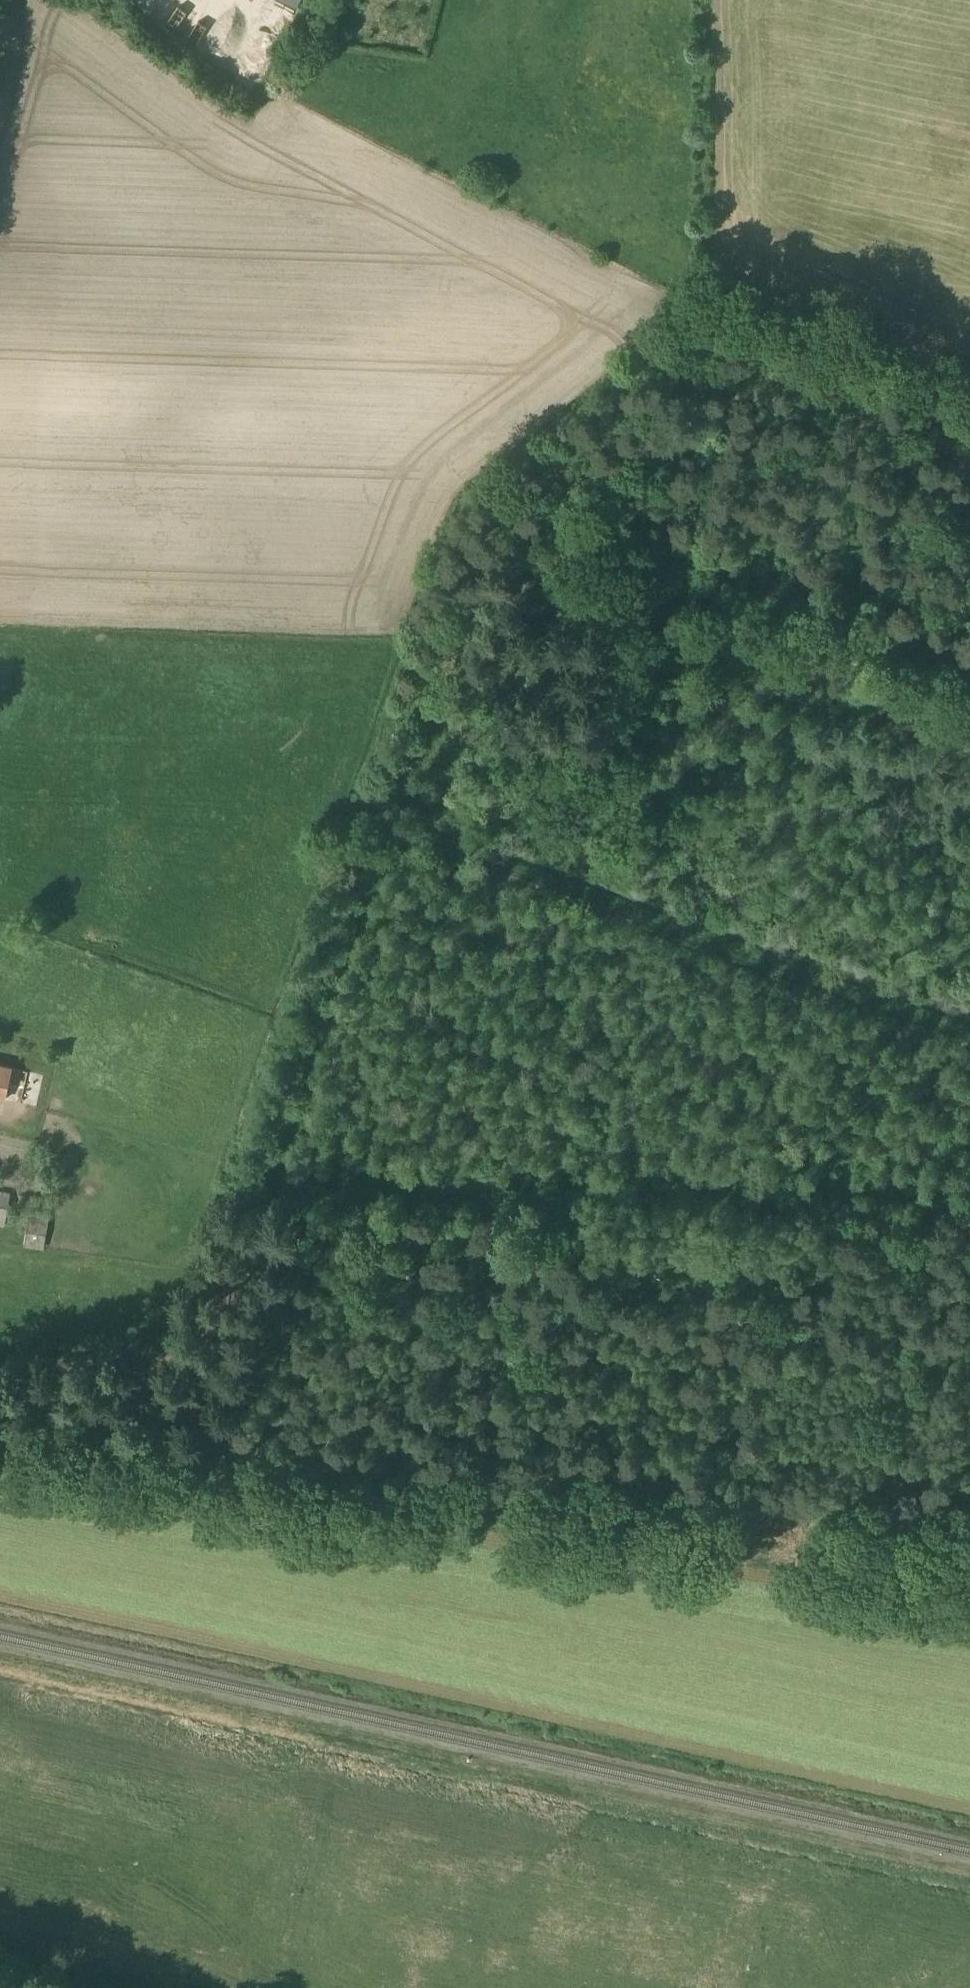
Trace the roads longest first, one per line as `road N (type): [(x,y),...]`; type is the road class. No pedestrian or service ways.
road 1 (track): [(409,822),(969,1018)]
road 2 (track): [(750,324),(969,397)]

